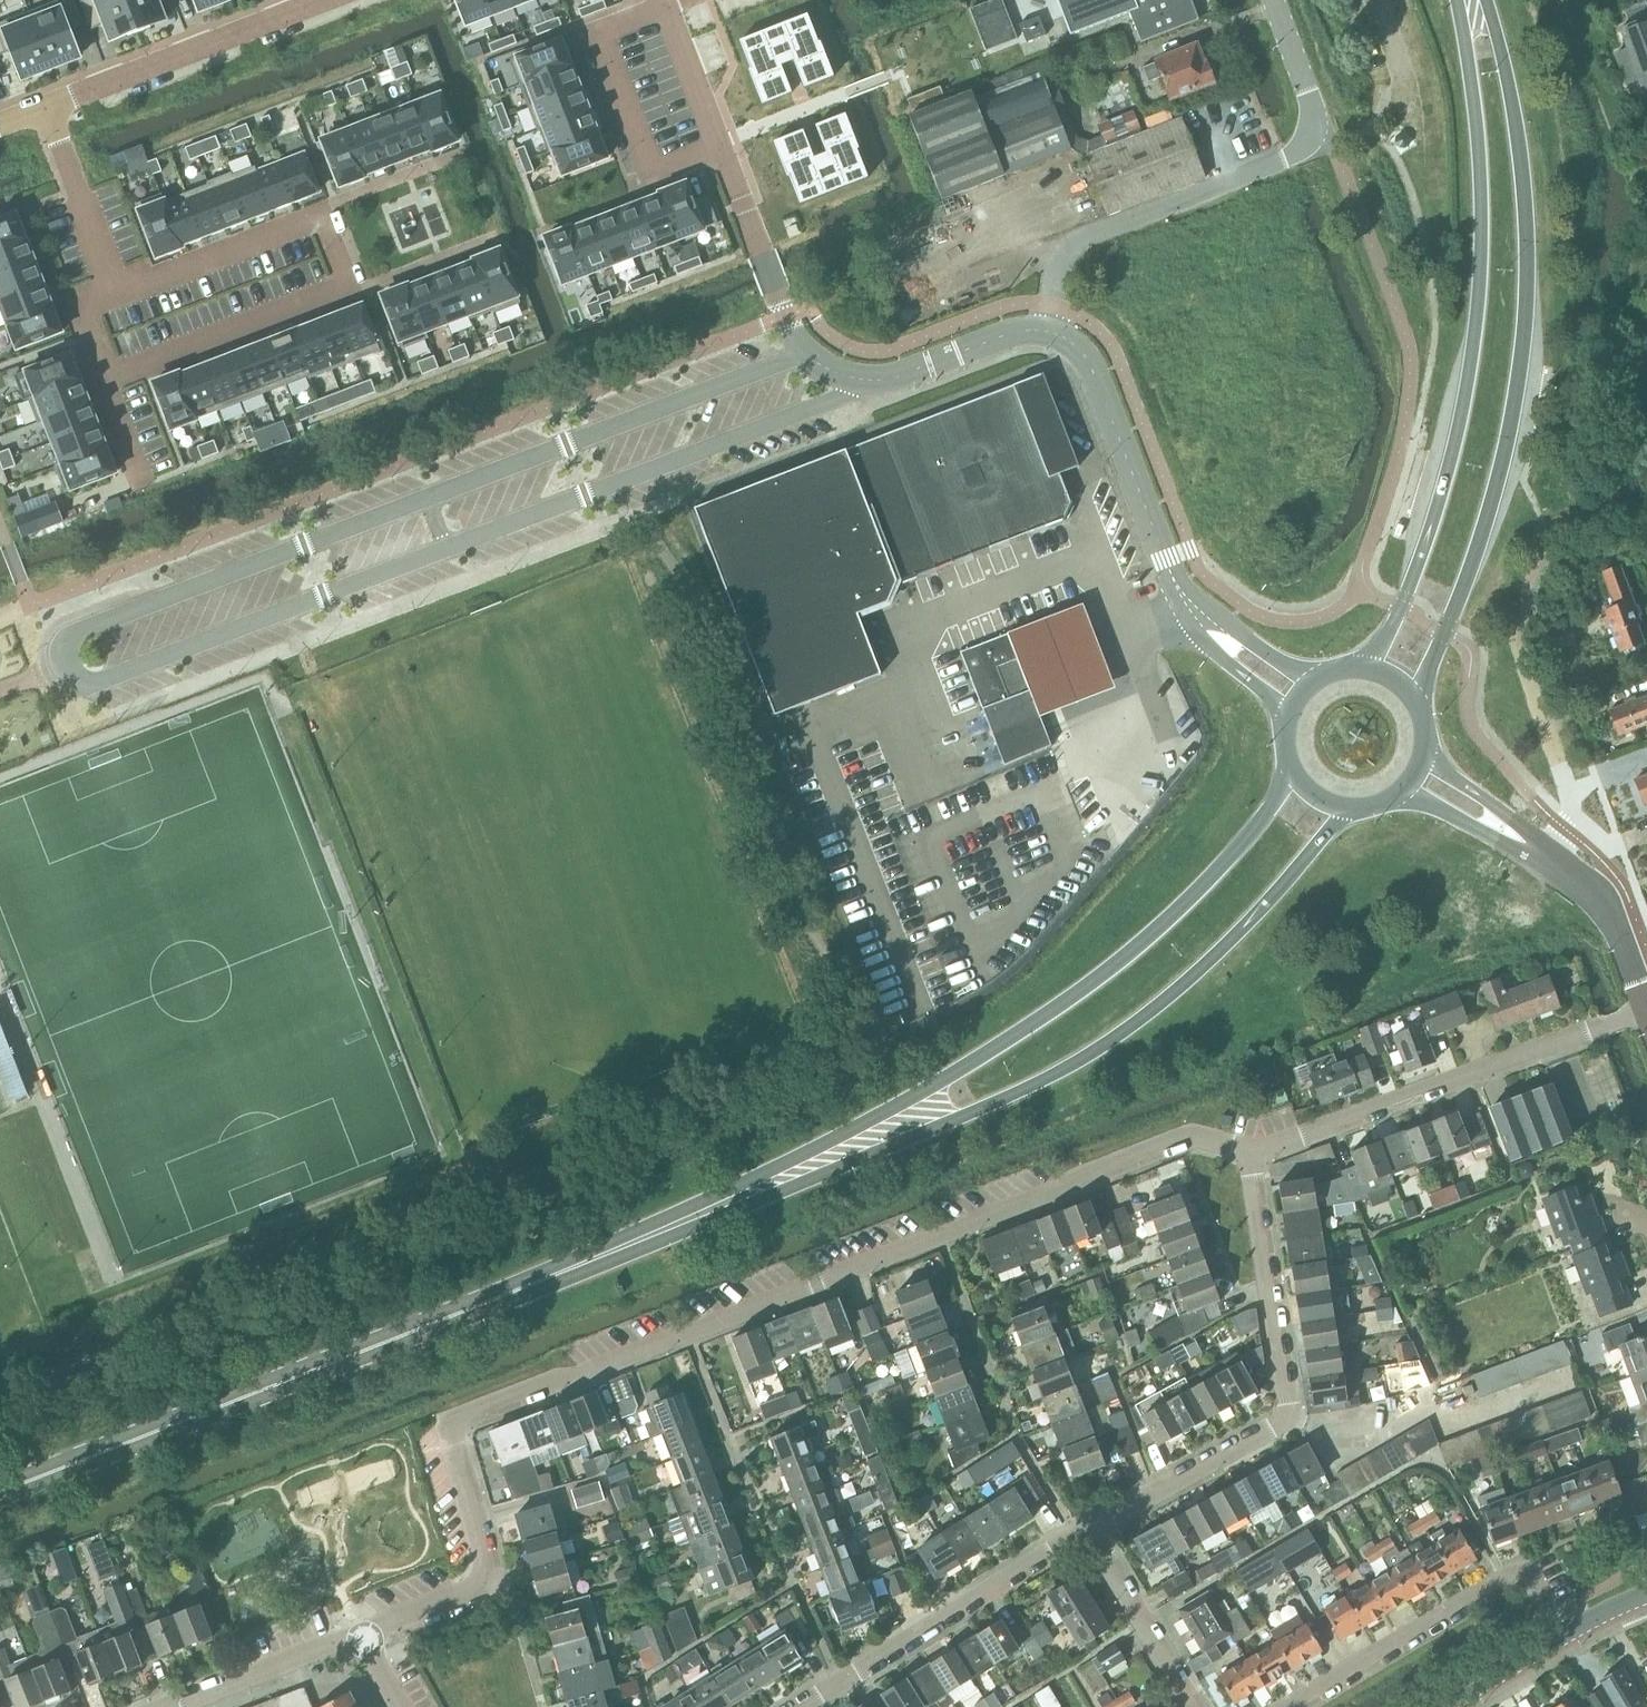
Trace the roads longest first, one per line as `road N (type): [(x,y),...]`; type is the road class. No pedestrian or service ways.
road 1 (residential): [(1250,1154),(1196,1139),(456,1424),(487,1551),(484,1576),(470,1591),(368,1638)]
road 2 (primary): [(0,1493),(715,1208)]
road 3 (primary): [(715,1208),(836,1170),(1025,1090),(1109,1043),(1208,963),(1352,807)]
road 4 (primary): [(1292,766),(1256,830),(1205,885),(1069,999),(715,1208)]
road 5 (primary): [(1417,704),(1500,481),(1526,341),(1522,167),(1504,63),(1483,0)]
road 6 (primary): [(1457,0),(1485,189),(1466,407),(1415,581),(1357,669)]
road 7 (residential): [(113,288),(320,209),(352,290),(101,385)]
road 8 (residential): [(1084,1535),(1286,1417),(1250,1154)]
road 9 (residential): [(1646,1012),(1250,1154)]
road 10 (residential): [(1319,119),(1299,155),(1064,253),(1043,332)]
road 11 (residential): [(1043,332),(1006,334),(872,384),(853,384),(802,355),(762,250)]
road 12 (residential): [(1292,1706),(1515,1574),(1531,1579),(1564,1636)]
road 13 (residential): [(1043,332),(1086,361),(1174,572),(1202,619)]
road 14 (residential): [(805,1706),(1084,1535)]
road 15 (residential): [(671,6),(597,34),(651,174),(722,146)]
road 16 (residential): [(45,109),(326,0)]
road 17 (secondary): [(1646,999),(1612,917),(1565,866),(1514,835)]
road 18 (residential): [(1189,1706),(1084,1535)]
road 19 (residential): [(185,1706),(368,1638)]
road 20 (residential): [(45,109),(113,288)]
road 21 (residential): [(671,6),(722,146)]
road 22 (tertiary): [(1446,1706),(1564,1636)]
road 23 (residential): [(1202,619),(1230,666),(1291,714)]
road 24 (residential): [(113,288),(70,305),(101,385)]
road 25 (residential): [(1318,680),(1202,619)]
road 26 (unclassified): [(1276,0),(1319,119)]
road 27 (secondary): [(1514,835),(1488,801),(1425,750)]
road 28 (secondary): [(1403,789),(1472,825),(1514,835)]

